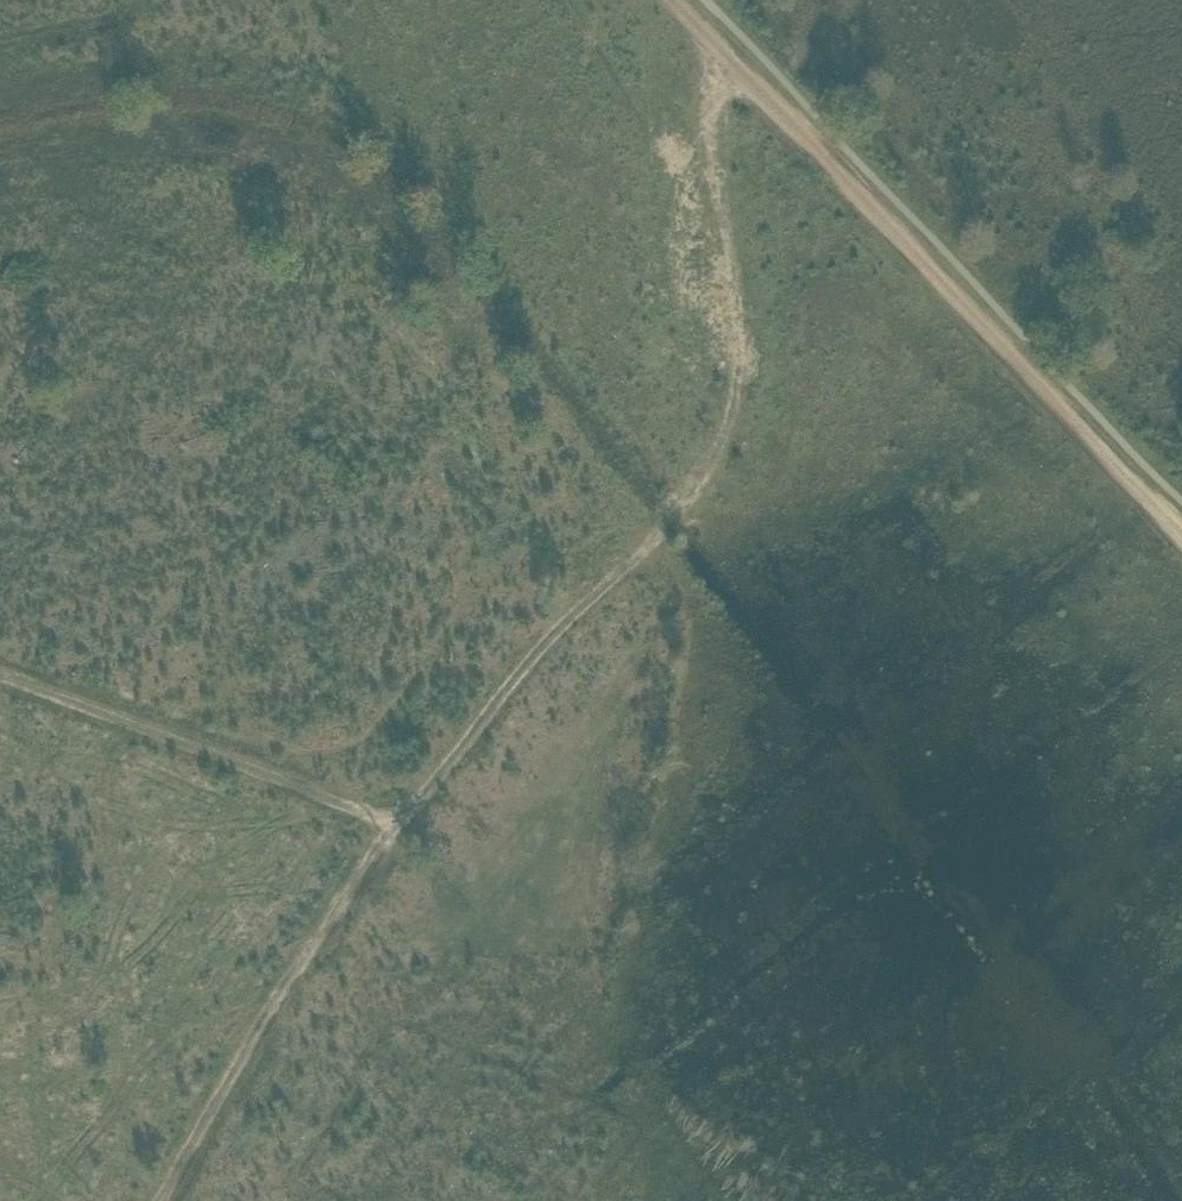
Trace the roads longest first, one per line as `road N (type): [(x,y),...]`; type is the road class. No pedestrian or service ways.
road 1 (track): [(665,0),(1181,537)]

